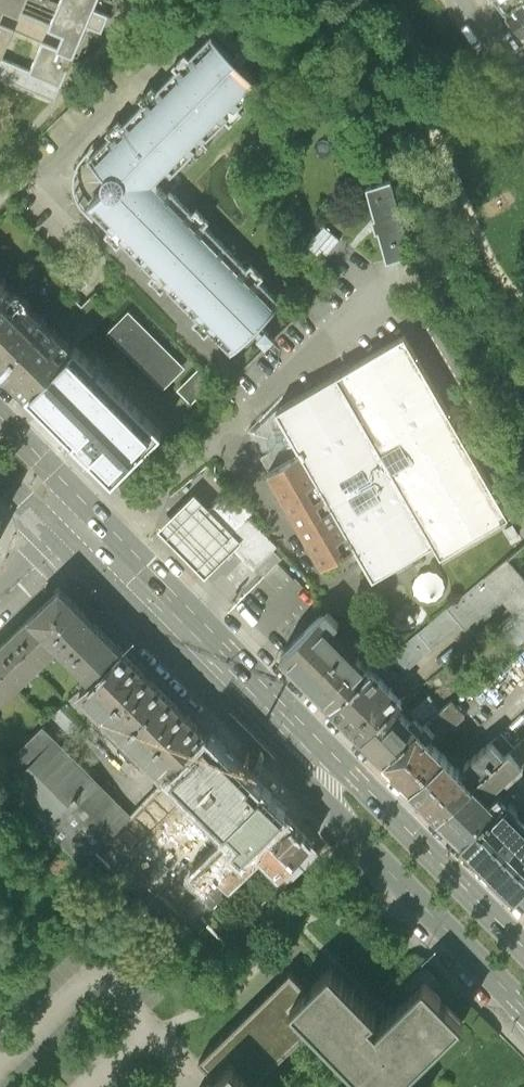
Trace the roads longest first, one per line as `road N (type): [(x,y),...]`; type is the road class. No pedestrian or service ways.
road 1 (primary): [(63,542),(523,1012)]
road 2 (primary): [(523,948),(94,513)]
road 3 (primary): [(94,513),(0,417)]

